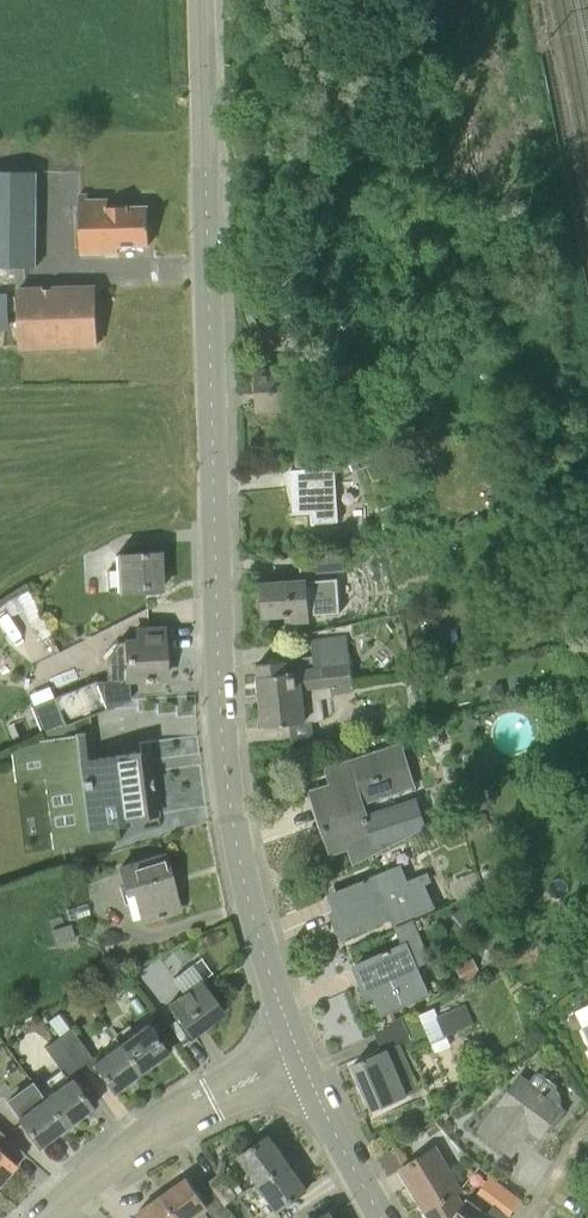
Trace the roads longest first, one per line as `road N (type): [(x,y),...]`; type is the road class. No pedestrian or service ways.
road 1 (secondary): [(200,0),(223,730),(237,851),(272,987),(301,1054)]
road 2 (residential): [(47,1217),(167,1122),(301,1054)]
road 3 (secondary): [(383,1217),(301,1054)]

